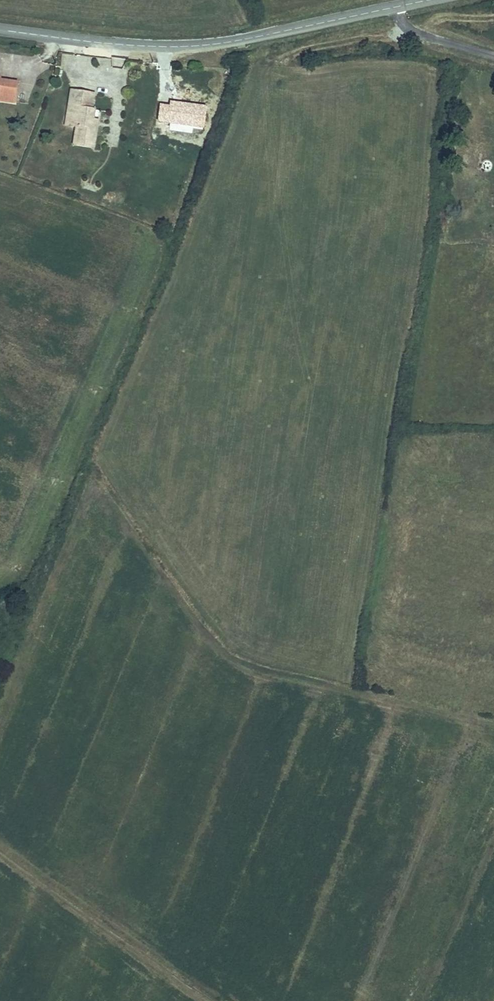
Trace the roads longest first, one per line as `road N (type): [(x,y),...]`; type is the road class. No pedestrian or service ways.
road 1 (track): [(408,26),(273,58),(244,99),(0,701)]
road 2 (tertiary): [(0,29),(129,45),(213,44),(426,0)]
road 3 (track): [(0,854),(203,1000)]

